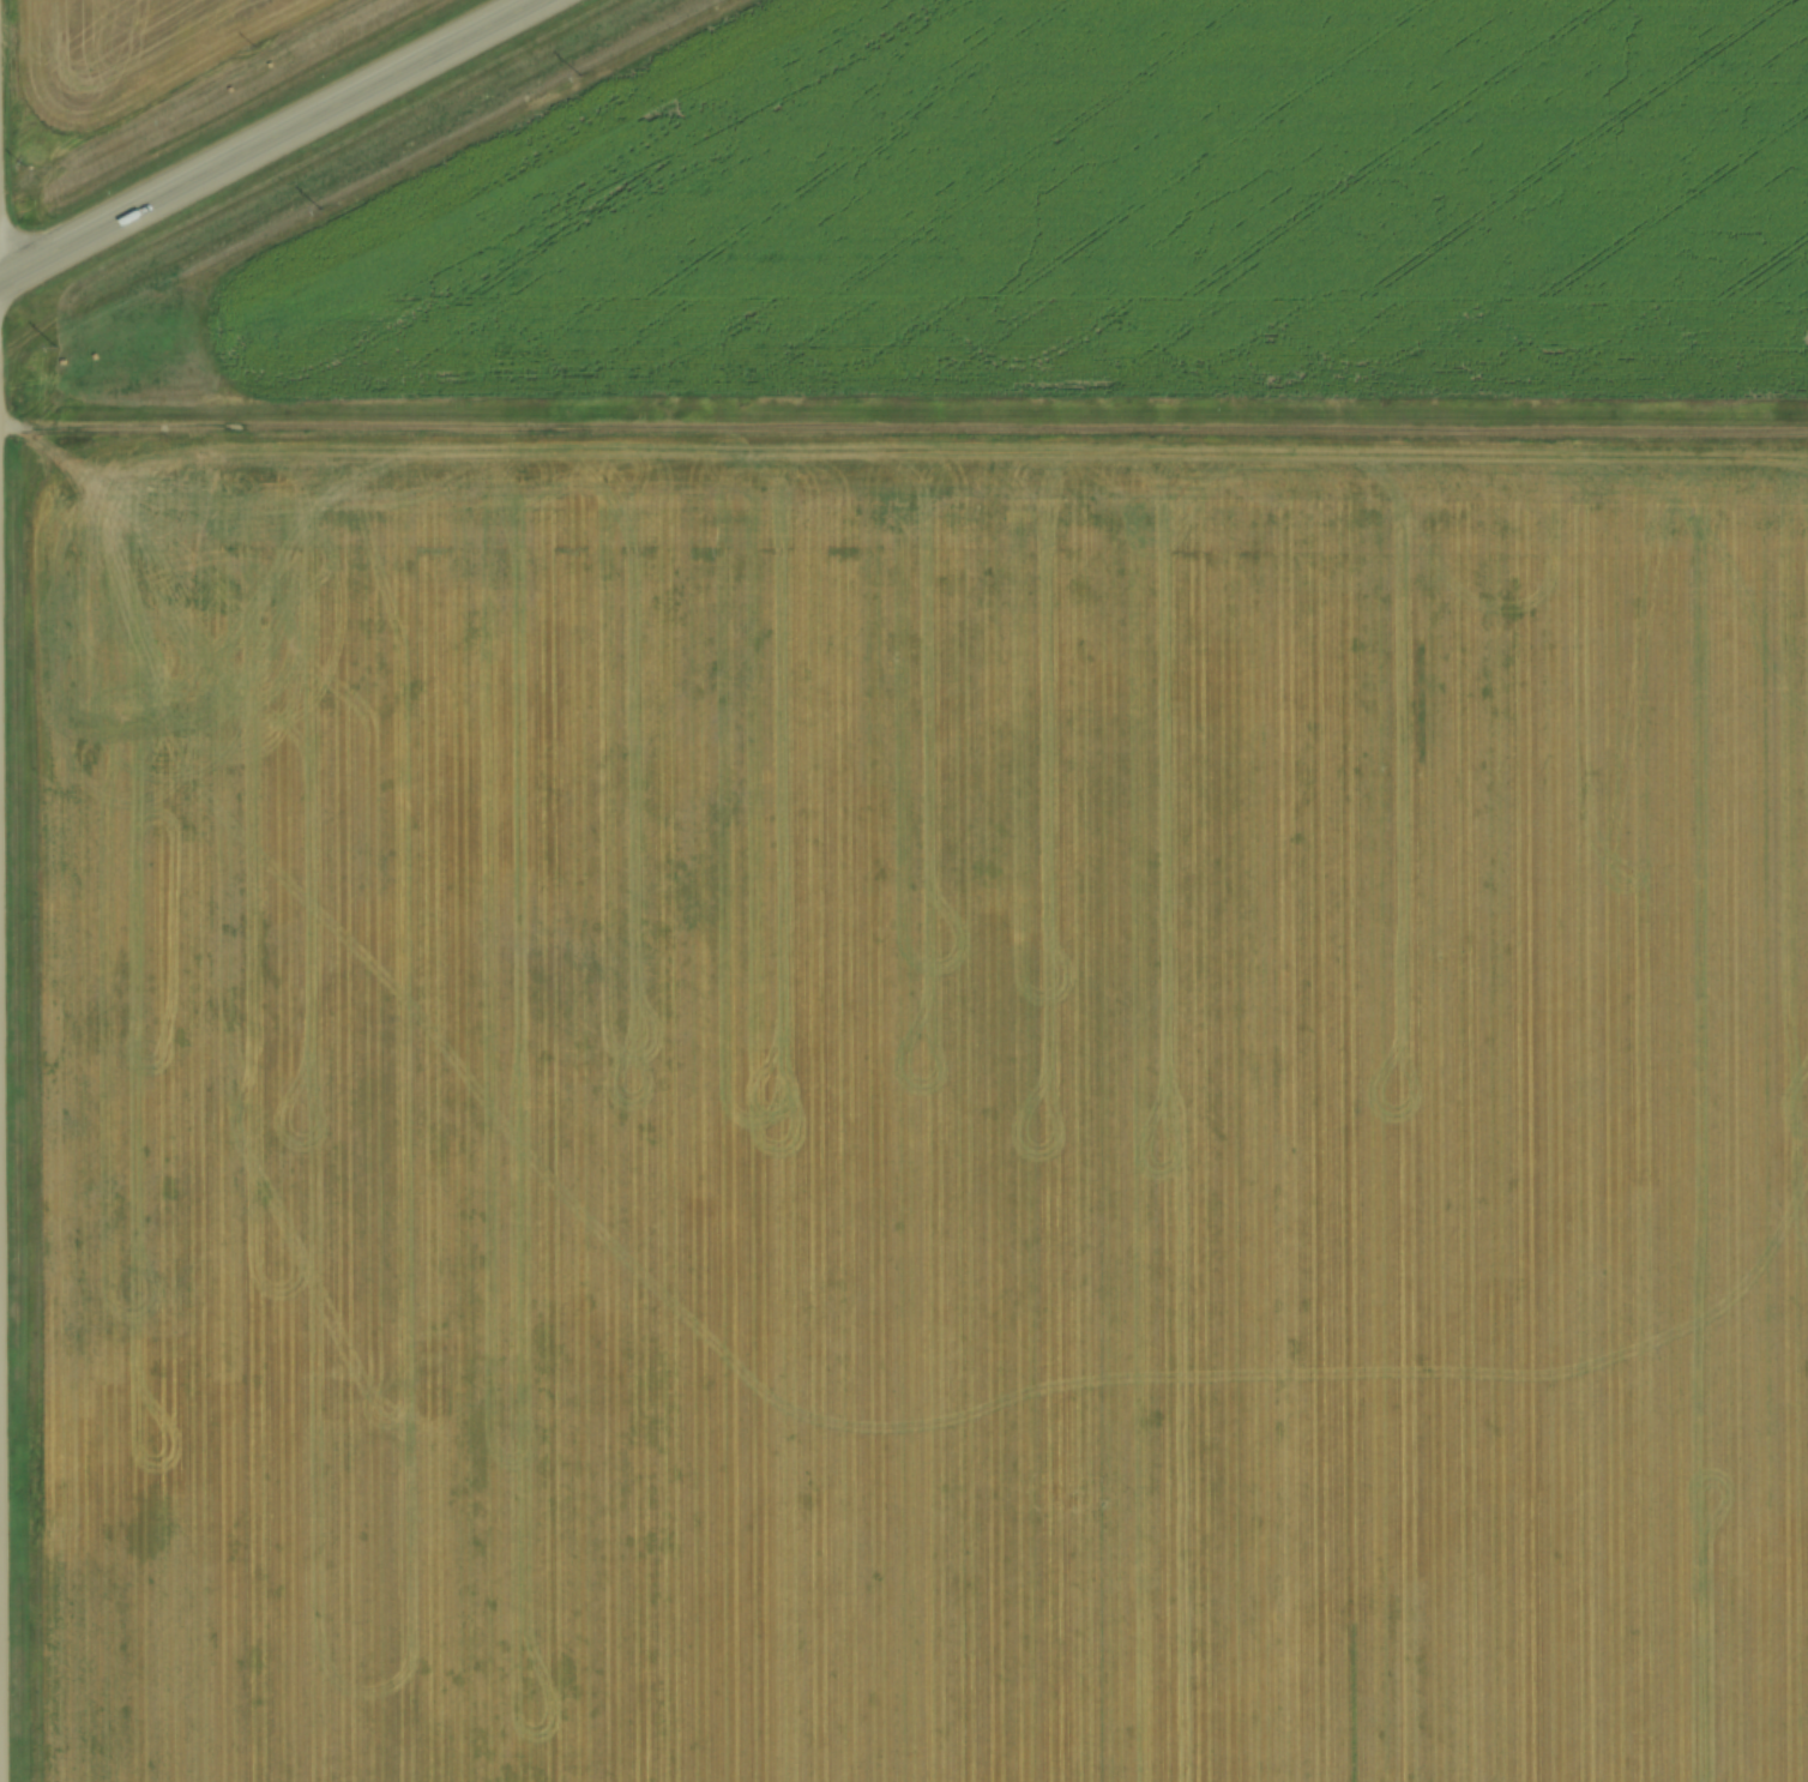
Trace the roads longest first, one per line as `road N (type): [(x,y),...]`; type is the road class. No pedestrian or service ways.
road 1 (residential): [(0,428),(1807,430)]
road 2 (primary): [(543,0),(0,284)]

